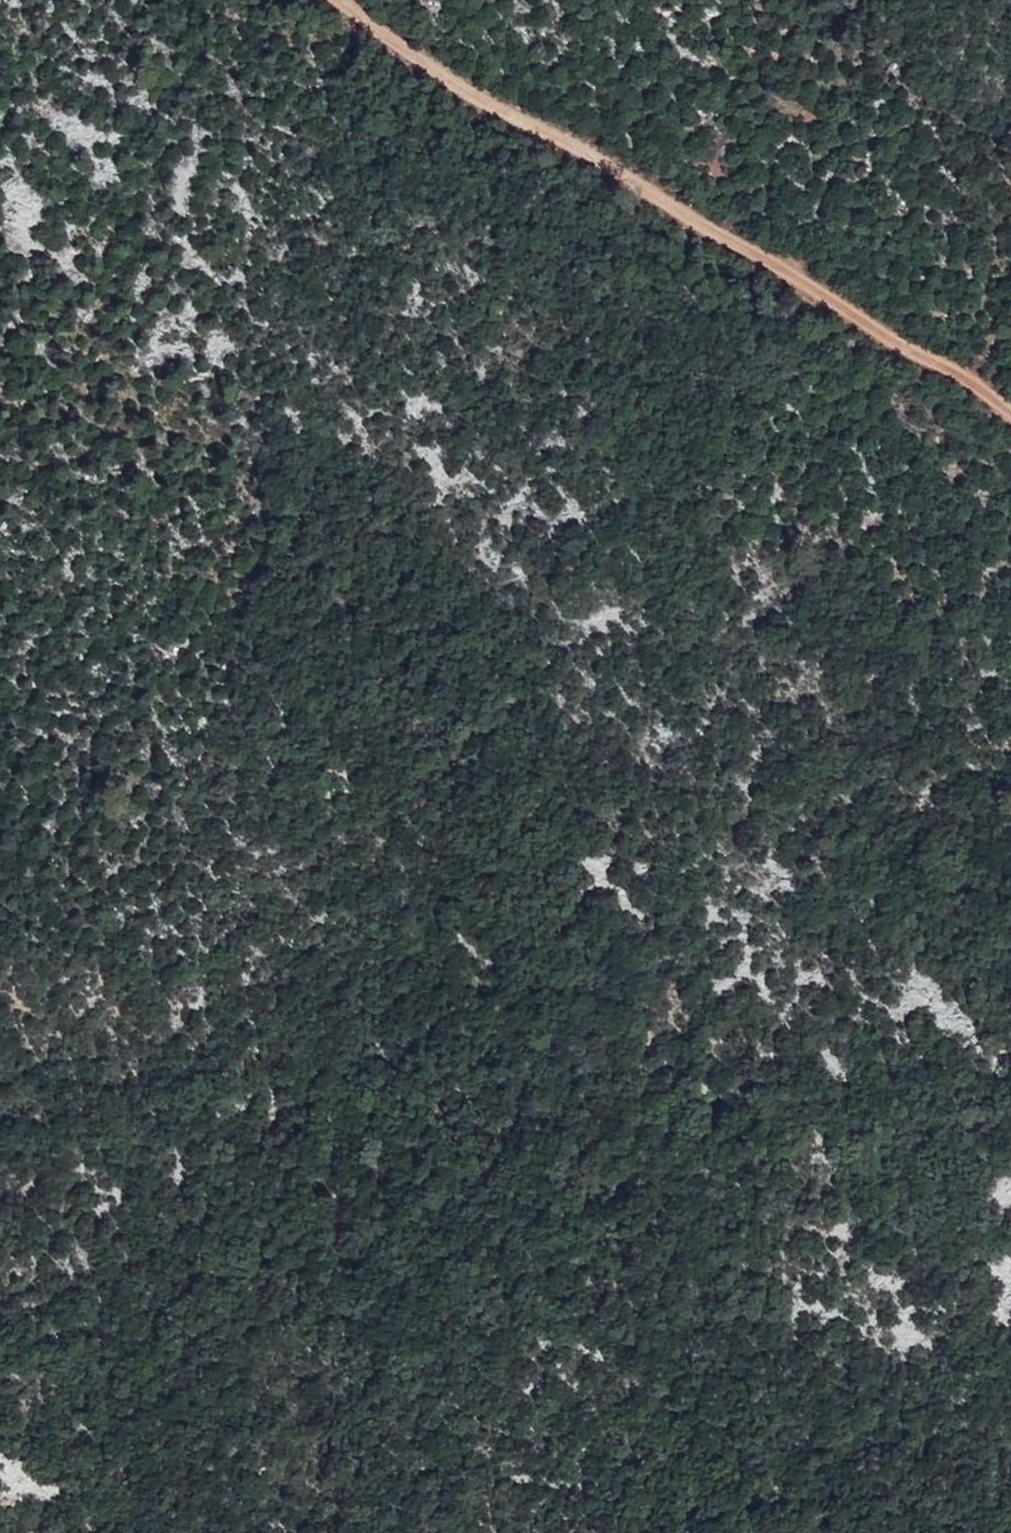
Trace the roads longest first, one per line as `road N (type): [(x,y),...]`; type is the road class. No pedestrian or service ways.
road 1 (track): [(298,0),(397,61),(631,180),(1010,414)]

